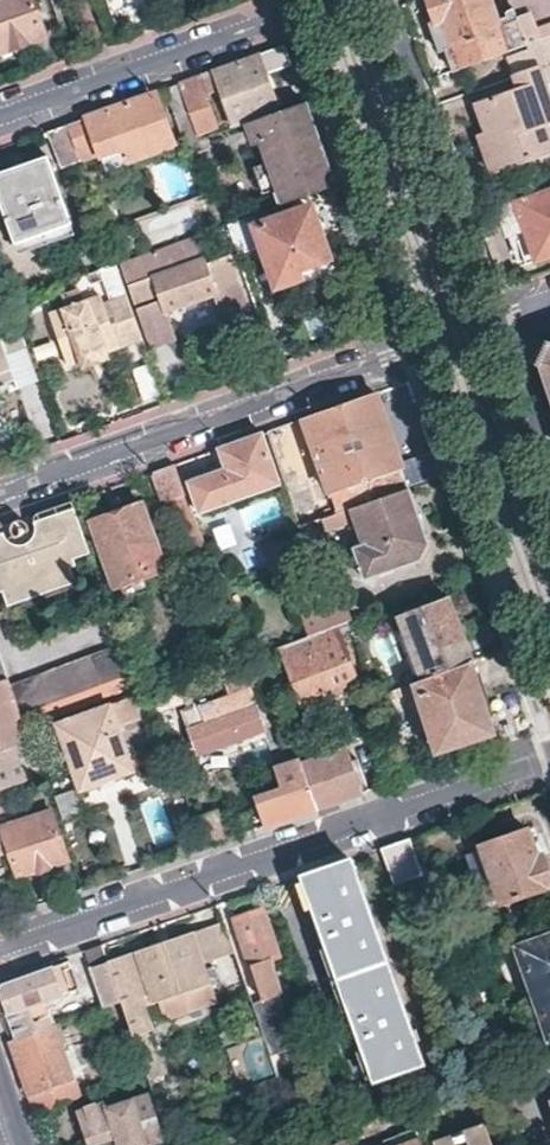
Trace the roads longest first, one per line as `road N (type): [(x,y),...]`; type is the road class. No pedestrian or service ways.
road 1 (residential): [(549,759),(0,951)]
road 2 (residential): [(0,495),(413,351)]
road 3 (residential): [(549,741),(413,351)]
road 4 (residential): [(413,351),(300,12)]
road 5 (residential): [(394,0),(504,318)]
road 6 (residential): [(300,12),(0,120)]
road 7 (residential): [(504,318),(549,456)]

